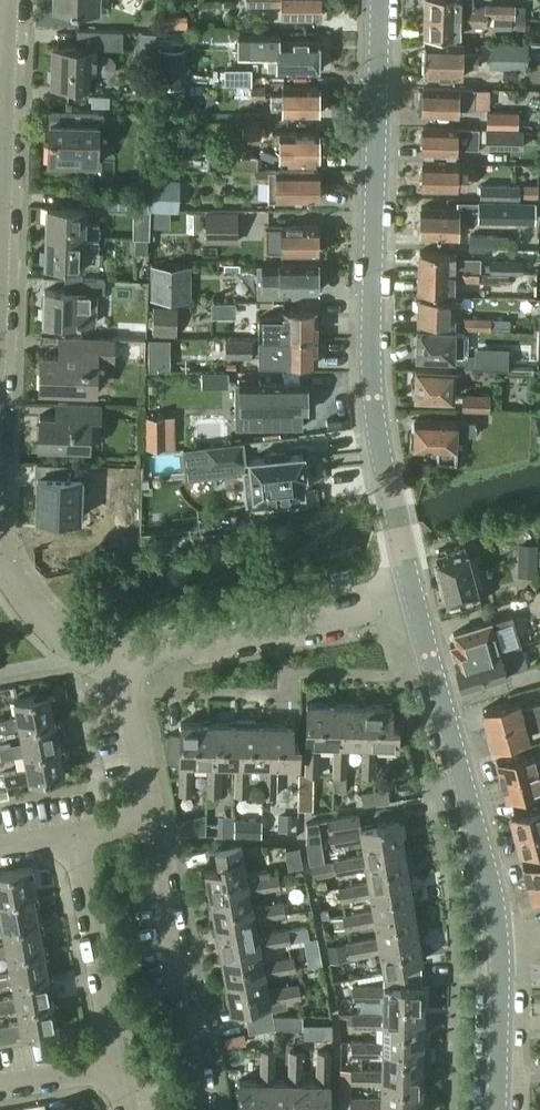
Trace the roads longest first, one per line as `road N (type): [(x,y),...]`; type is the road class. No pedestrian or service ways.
road 1 (tertiary): [(415,601),(369,376),(380,0)]
road 2 (tertiary): [(497,1109),(500,945),(415,601)]
road 3 (residential): [(123,656),(415,601)]
road 4 (residential): [(209,1109),(153,820)]
road 5 (residential): [(117,1064),(71,833)]
road 6 (residential): [(153,820),(123,656)]
road 7 (residential): [(84,660),(38,612),(0,551)]

